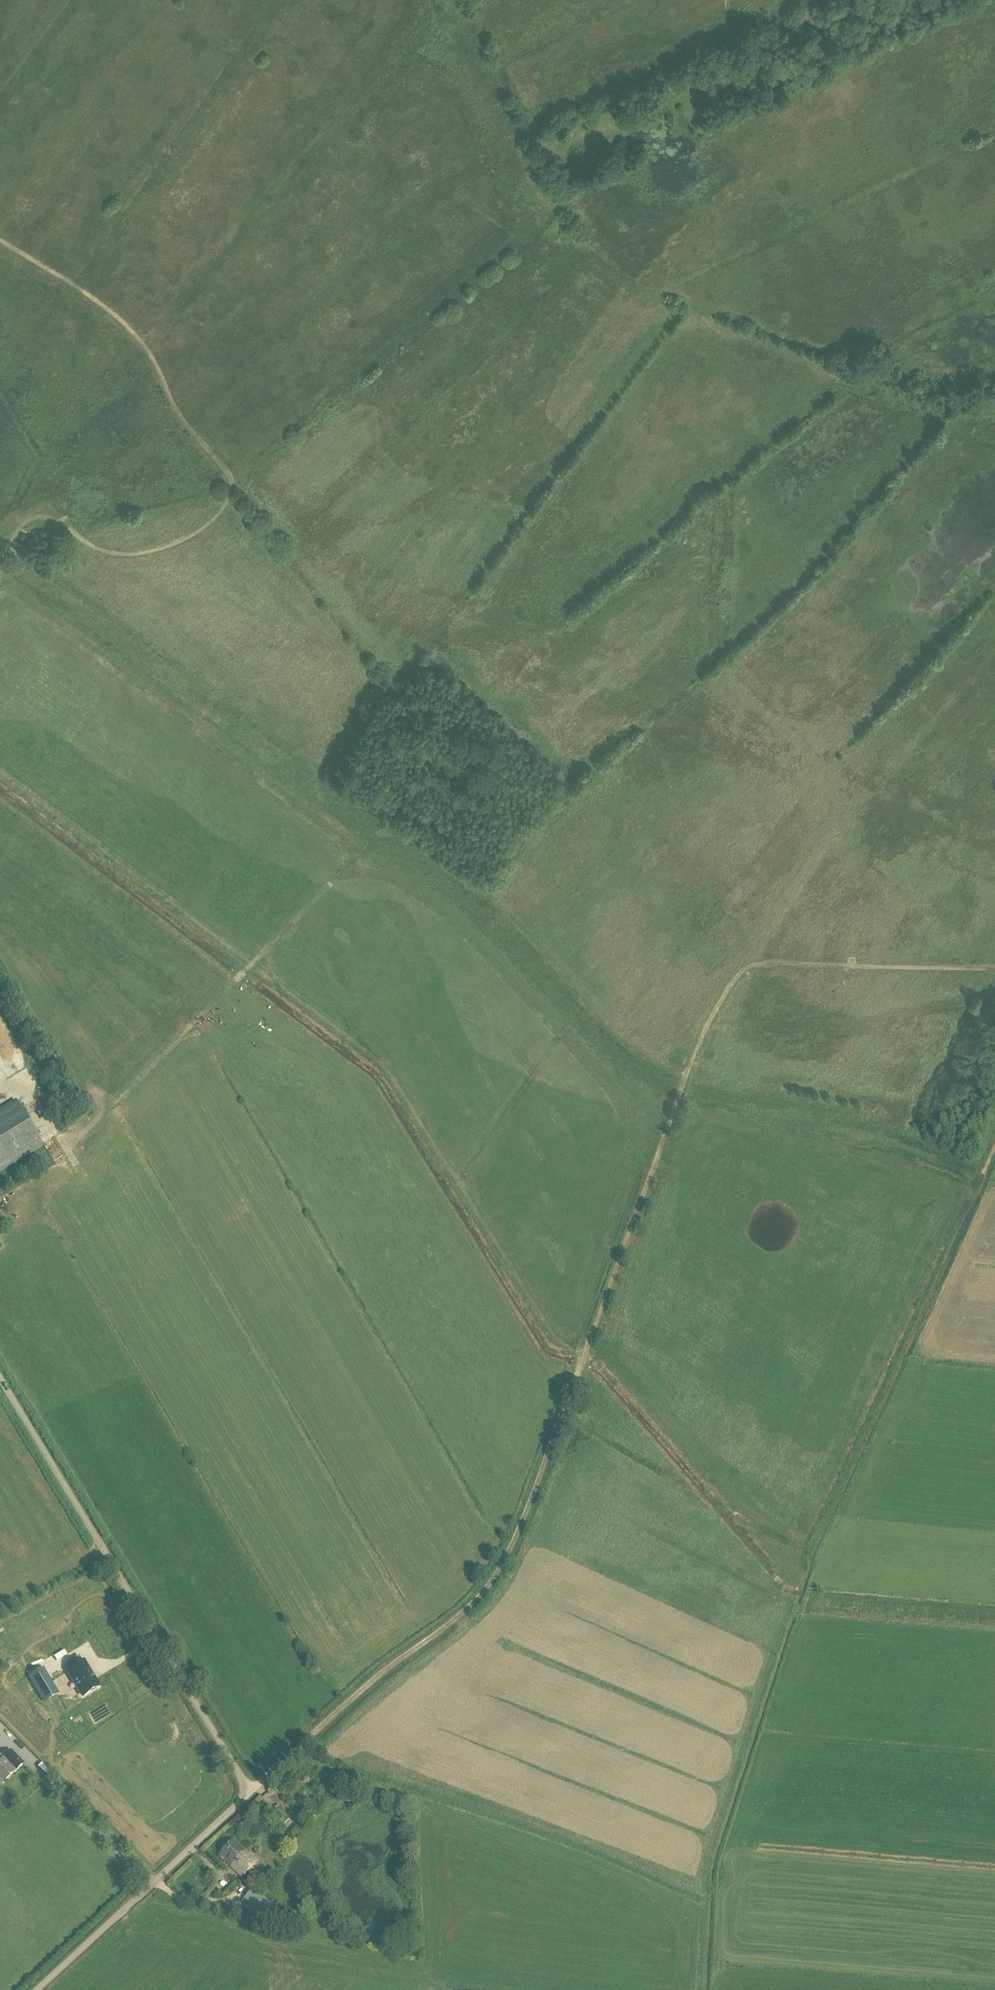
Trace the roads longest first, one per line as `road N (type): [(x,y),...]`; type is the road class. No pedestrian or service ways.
road 1 (track): [(7,546),(488,904),(627,1049),(686,1078)]
road 2 (track): [(250,1793),(489,1581),(523,1520),(686,1078)]
road 3 (unclassified): [(38,1989),(250,1793),(0,1379)]
road 4 (track): [(809,964),(756,964),(741,973),(686,1078)]
road 5 (track): [(809,964),(994,969)]

